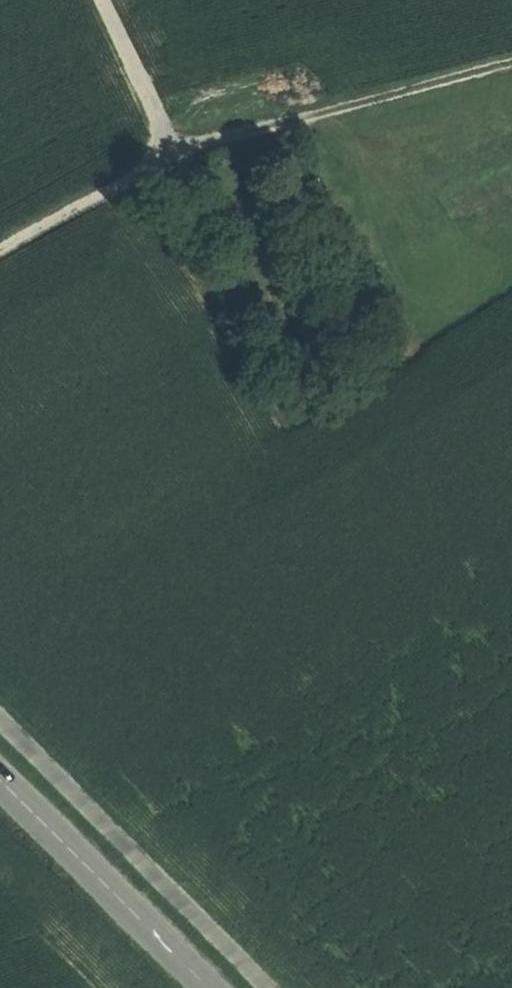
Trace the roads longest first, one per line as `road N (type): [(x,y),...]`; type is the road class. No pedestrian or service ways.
road 1 (track): [(511,64),(176,152),(0,251)]
road 2 (secondary): [(209,987),(0,782)]
road 3 (track): [(176,152),(101,0)]

